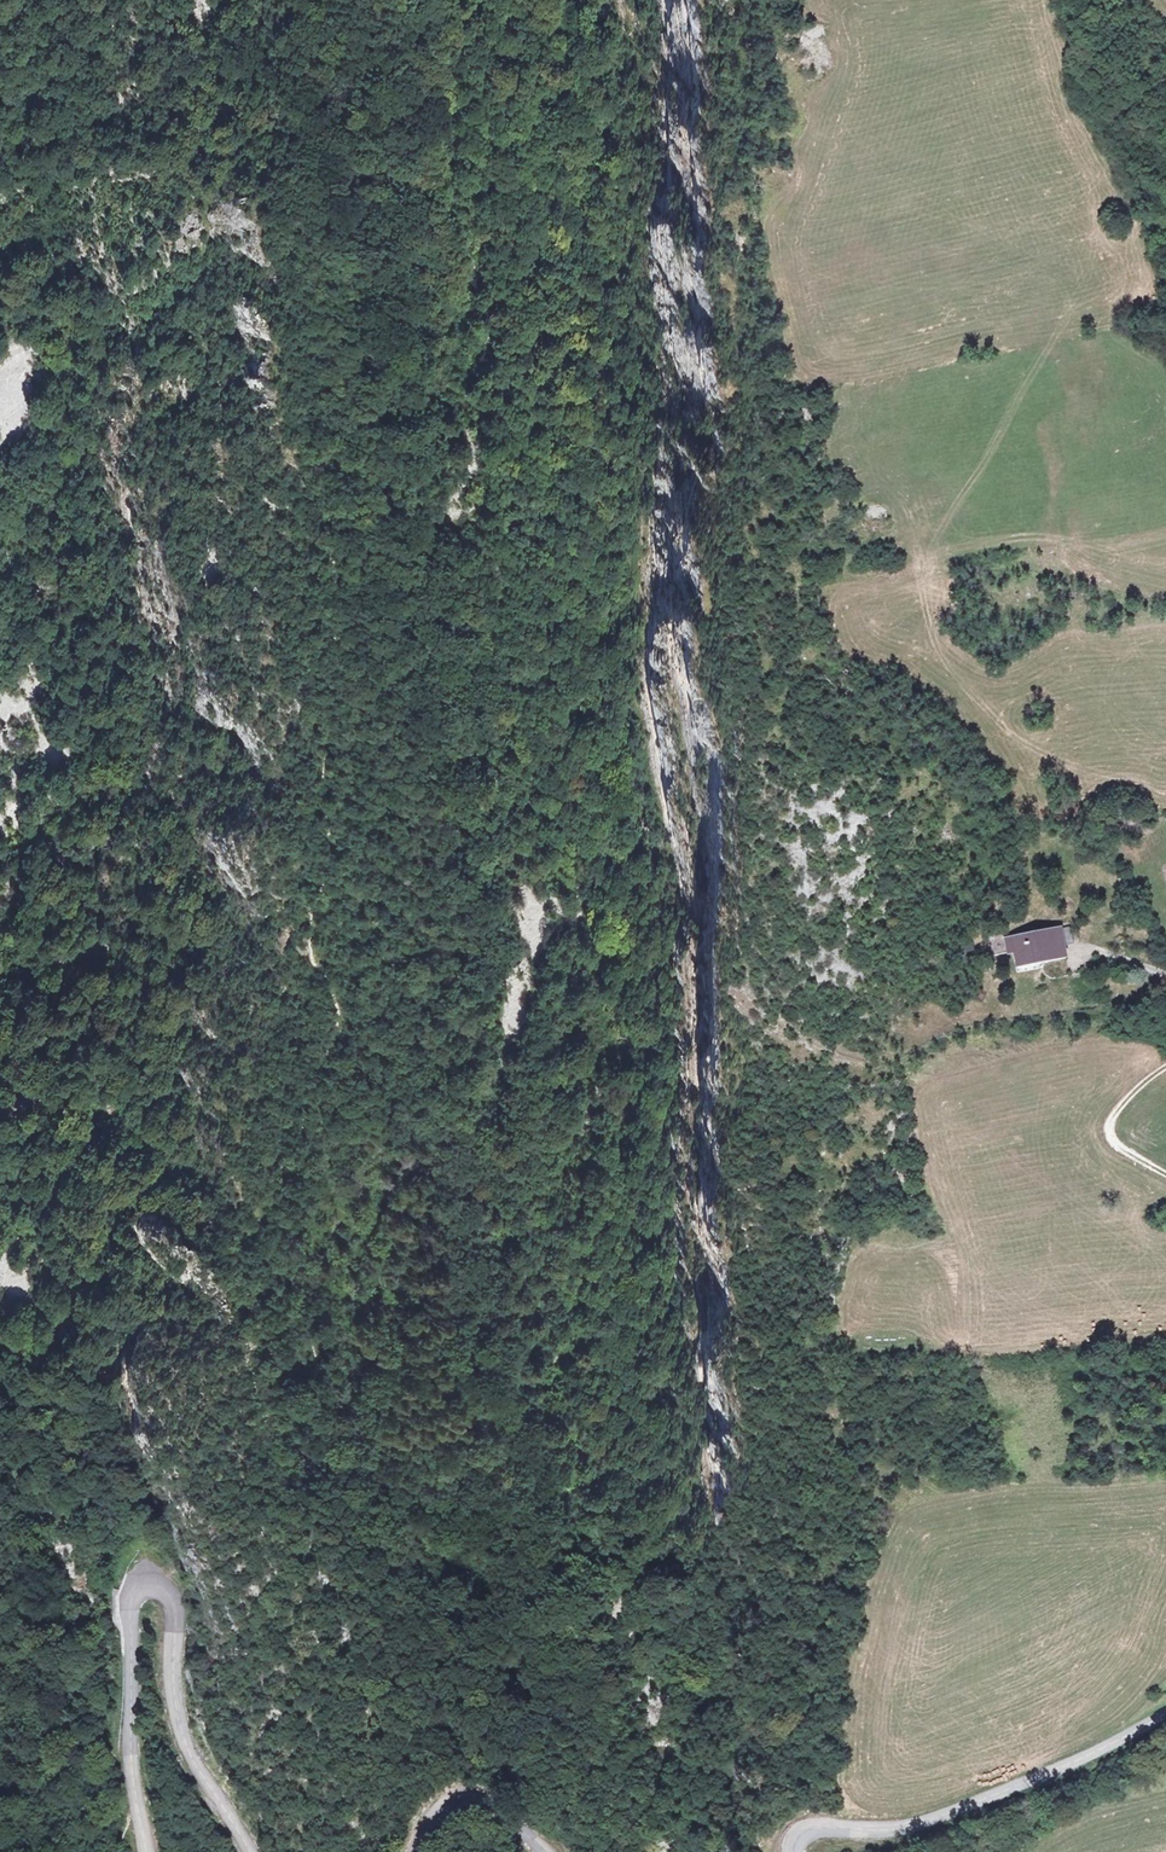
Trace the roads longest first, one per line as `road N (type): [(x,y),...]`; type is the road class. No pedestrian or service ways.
road 1 (tertiary): [(144,1851),(130,1766),(126,1610),(134,1588),(148,1583),(163,1587),(173,1605),(169,1693),(181,1747),(243,1851)]
road 2 (tertiary): [(789,1851),(804,1830),(896,1828),(968,1803),(1165,1712)]
road 3 (tertiary): [(412,1851),(432,1809),(458,1792),(478,1796),(544,1851)]
road 4 (track): [(1165,1064),(1106,1125),(1116,1144),(1165,1176)]

